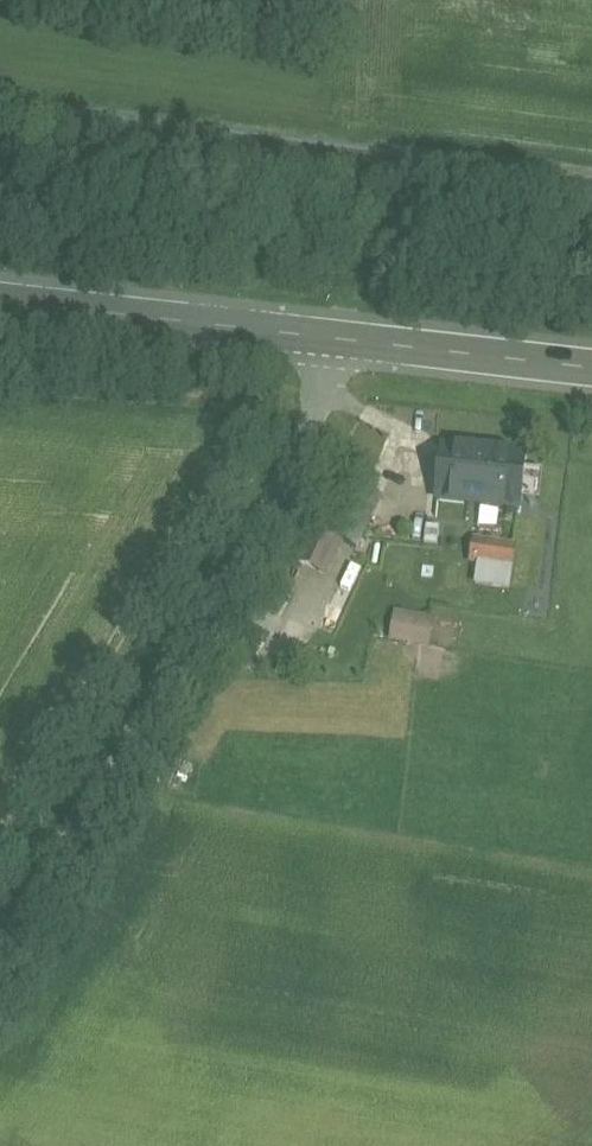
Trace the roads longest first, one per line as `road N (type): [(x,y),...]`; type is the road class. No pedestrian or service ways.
road 1 (unclassified): [(0,937),(311,427),(331,339)]
road 2 (secondary): [(0,302),(331,339)]
road 3 (secondary): [(331,339),(591,370)]

